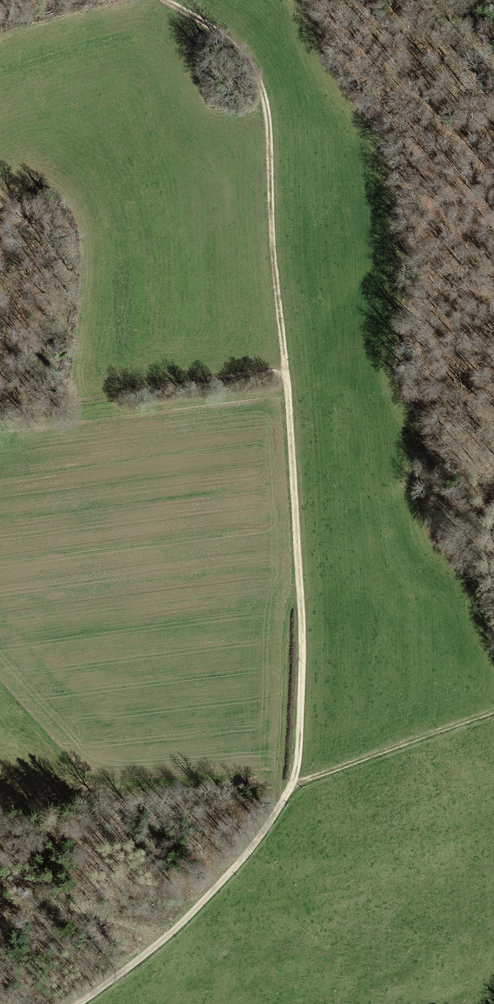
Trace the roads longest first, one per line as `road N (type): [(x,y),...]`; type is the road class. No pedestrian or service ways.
road 1 (track): [(291,785),(301,646),(269,119),(248,58),(167,0)]
road 2 (track): [(0,678),(80,770),(100,780),(247,776),(291,785)]
road 3 (track): [(80,1003),(156,946),(246,858),(291,785)]
road 4 (track): [(0,406),(82,403),(179,382),(284,375)]
road 5 (track): [(493,711),(291,785)]
road 6 (track): [(0,896),(116,918),(156,946)]

